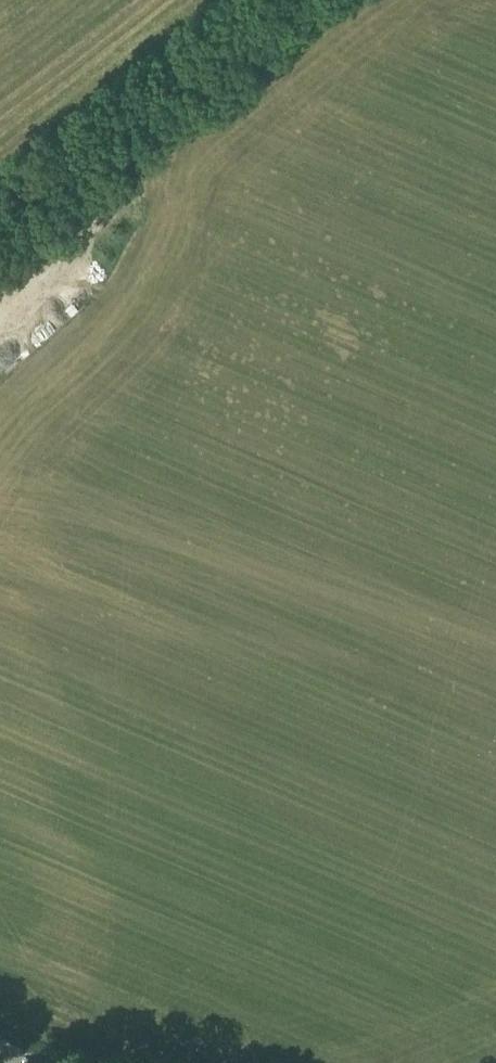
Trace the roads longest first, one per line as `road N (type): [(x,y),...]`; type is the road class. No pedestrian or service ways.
road 1 (track): [(271,0),(0,212)]

